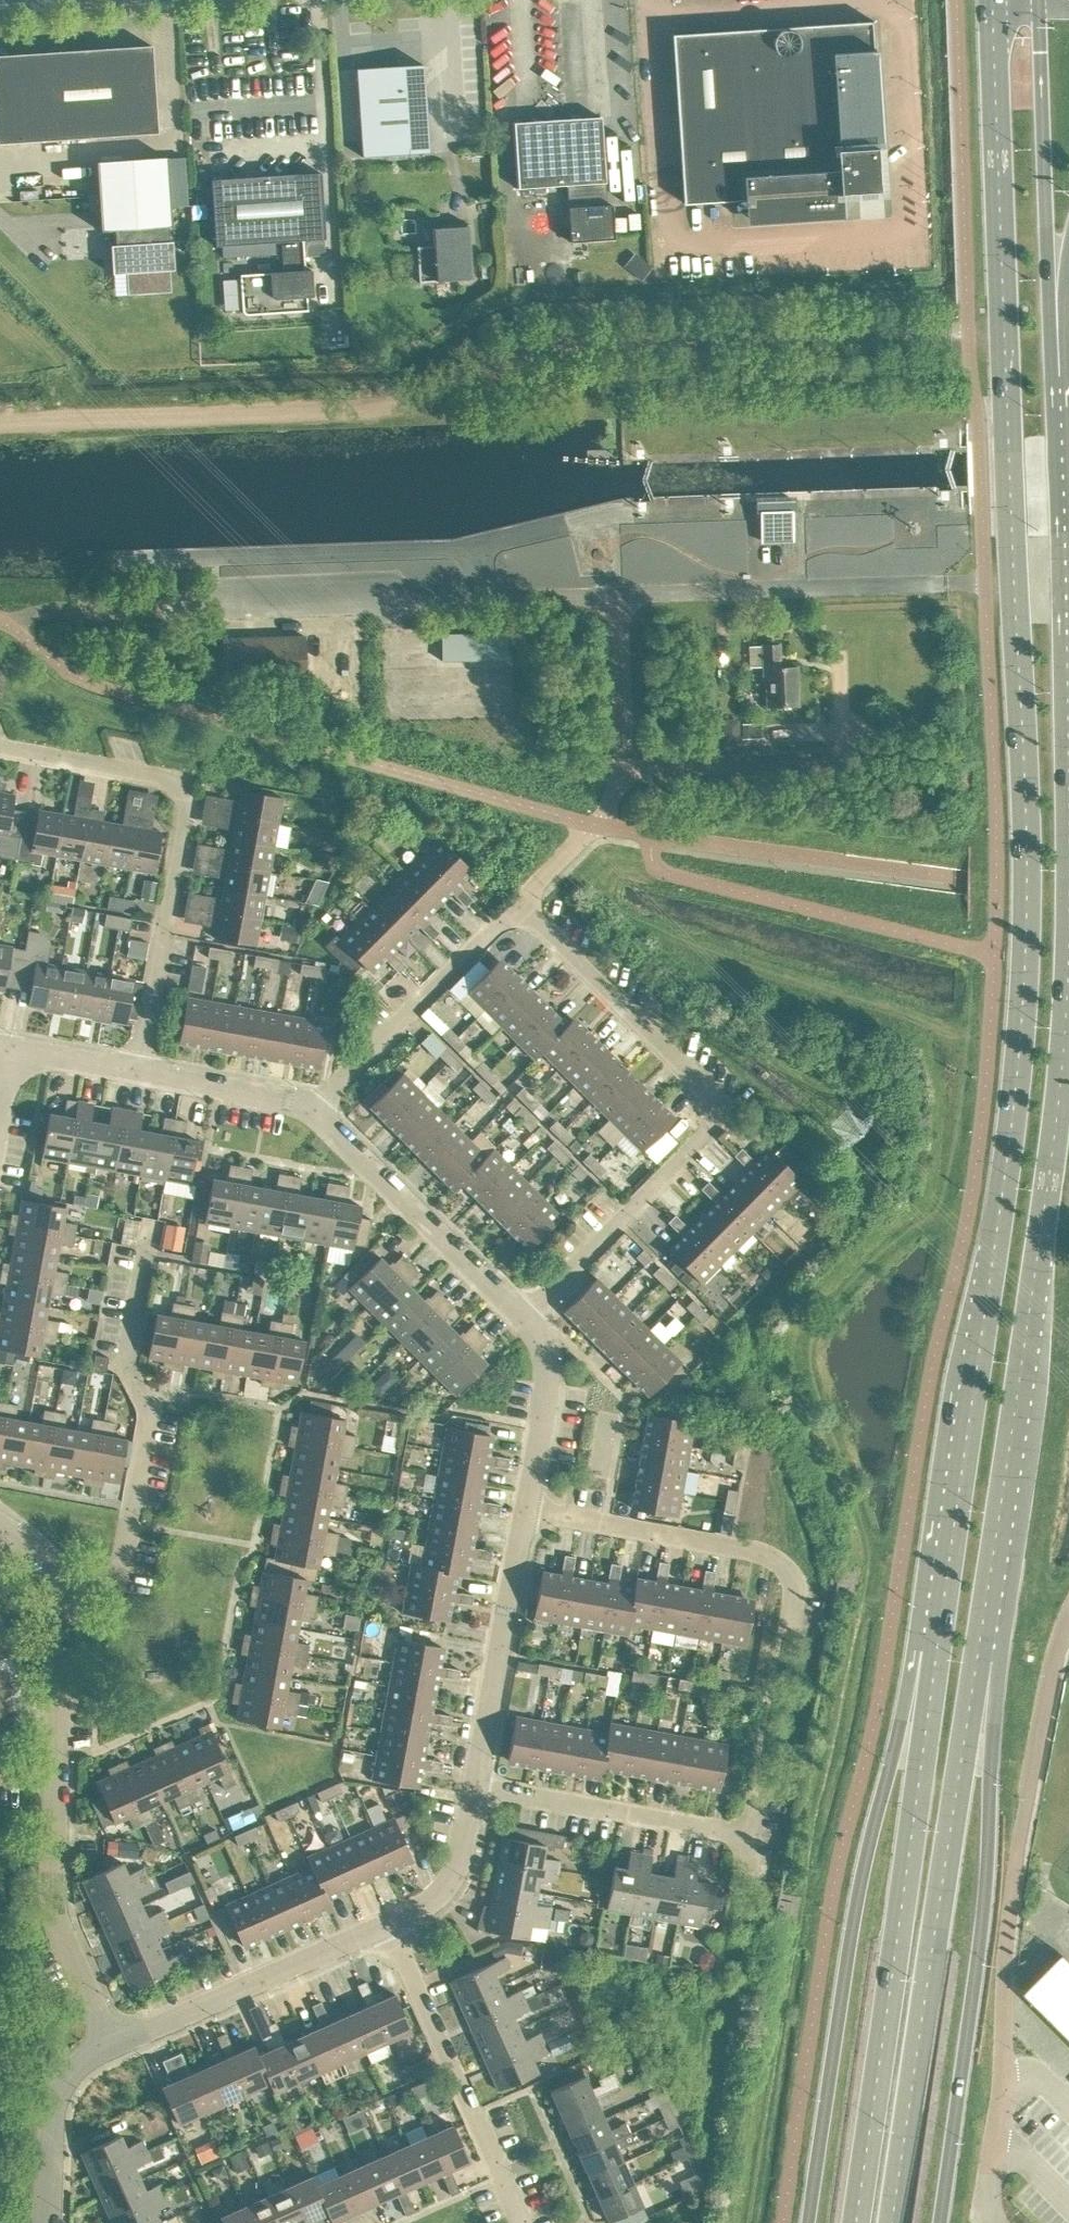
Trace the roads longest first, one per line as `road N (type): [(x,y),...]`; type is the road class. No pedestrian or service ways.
road 1 (primary): [(1004,330),(1027,924),(1013,1117),(944,1599)]
road 2 (residential): [(312,1111),(516,905),(711,1098),(712,1128),(520,1319)]
road 3 (primary): [(986,1604),(1059,1106),(1068,951)]
road 4 (primary): [(944,1599),(913,1669),(869,1851),(808,2222)]
road 5 (primary): [(944,1599),(855,2222)]
road 6 (primary): [(893,2222),(986,1604)]
road 7 (primary): [(941,2222),(985,1902),(999,1682),(986,1604)]
road 8 (track): [(607,341),(512,355),(381,409),(0,420)]
road 9 (residential): [(135,1072),(183,797),(164,779),(0,749)]
road 10 (residential): [(1004,2072),(1033,1774),(1068,1621)]
road 11 (residential): [(58,1587),(108,1577),(122,1561),(149,1411),(126,1354),(150,1226)]
road 12 (unclassified): [(1004,330),(607,341)]
road 13 (primary): [(1060,389),(1050,349),(1039,12)]
road 14 (primary): [(1068,730),(1060,389)]
road 15 (primary): [(991,0),(1004,330)]
road 16 (residential): [(386,1923),(521,2222)]
road 17 (residential): [(523,1510),(759,1553),(791,1580),(788,1626)]
road 18 (residential): [(386,1923),(111,2044)]
road 19 (residential): [(312,1111),(520,1319)]
road 20 (residential): [(523,1510),(473,1786)]
road 21 (residential): [(473,1786),(749,1834)]
road 22 (residential): [(111,2044),(55,1916),(55,1778)]
road 23 (residential): [(46,2222),(53,2103),(69,2072),(111,2044)]
road 24 (residential): [(520,1319),(545,1369),(523,1510)]
road 25 (residential): [(55,1778),(58,1587)]
road 26 (residential): [(135,1072),(312,1111)]
road 27 (residential): [(473,1786),(451,1878),(432,1900),(386,1923)]
road 28 (unclassified): [(991,2222),(1004,2072)]
road 29 (primary): [(1060,389),(1068,248)]
road 30 (residential): [(11,1050),(135,1072)]

